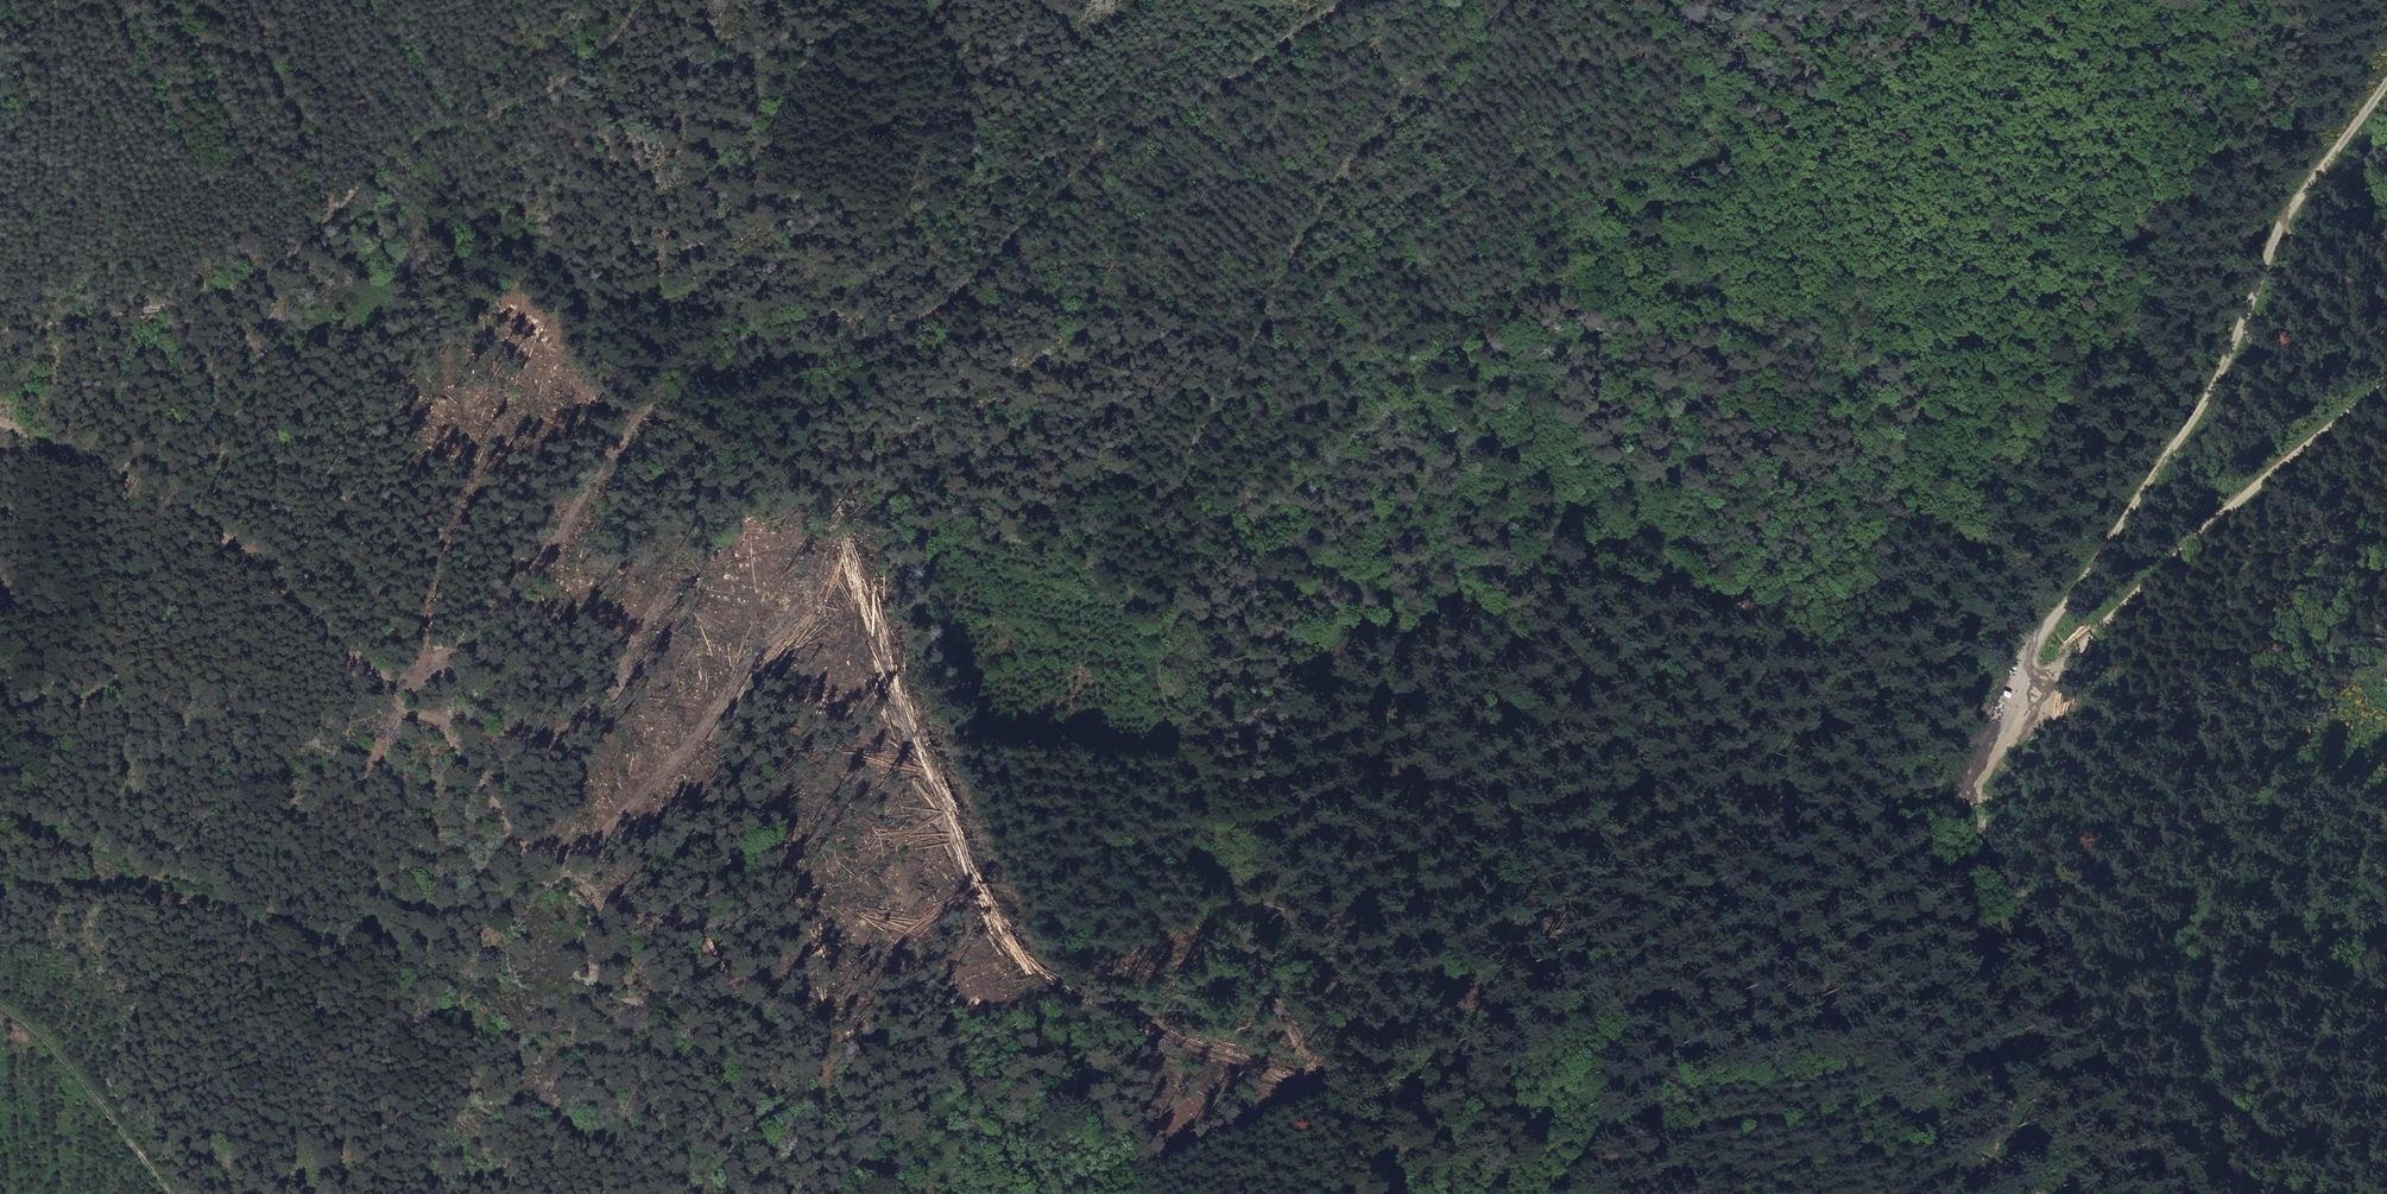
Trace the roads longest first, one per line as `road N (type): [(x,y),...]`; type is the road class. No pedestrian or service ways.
road 1 (track): [(640,0),(572,73),(514,108),(430,132),(393,152),(301,242),(245,279),(0,335)]
road 2 (track): [(2036,689),(2054,626),(2160,467),(2222,397),(2271,254),(2317,180),(2386,92)]
road 3 (unclassified): [(1998,734),(2056,665),(2310,440),(2386,387)]

